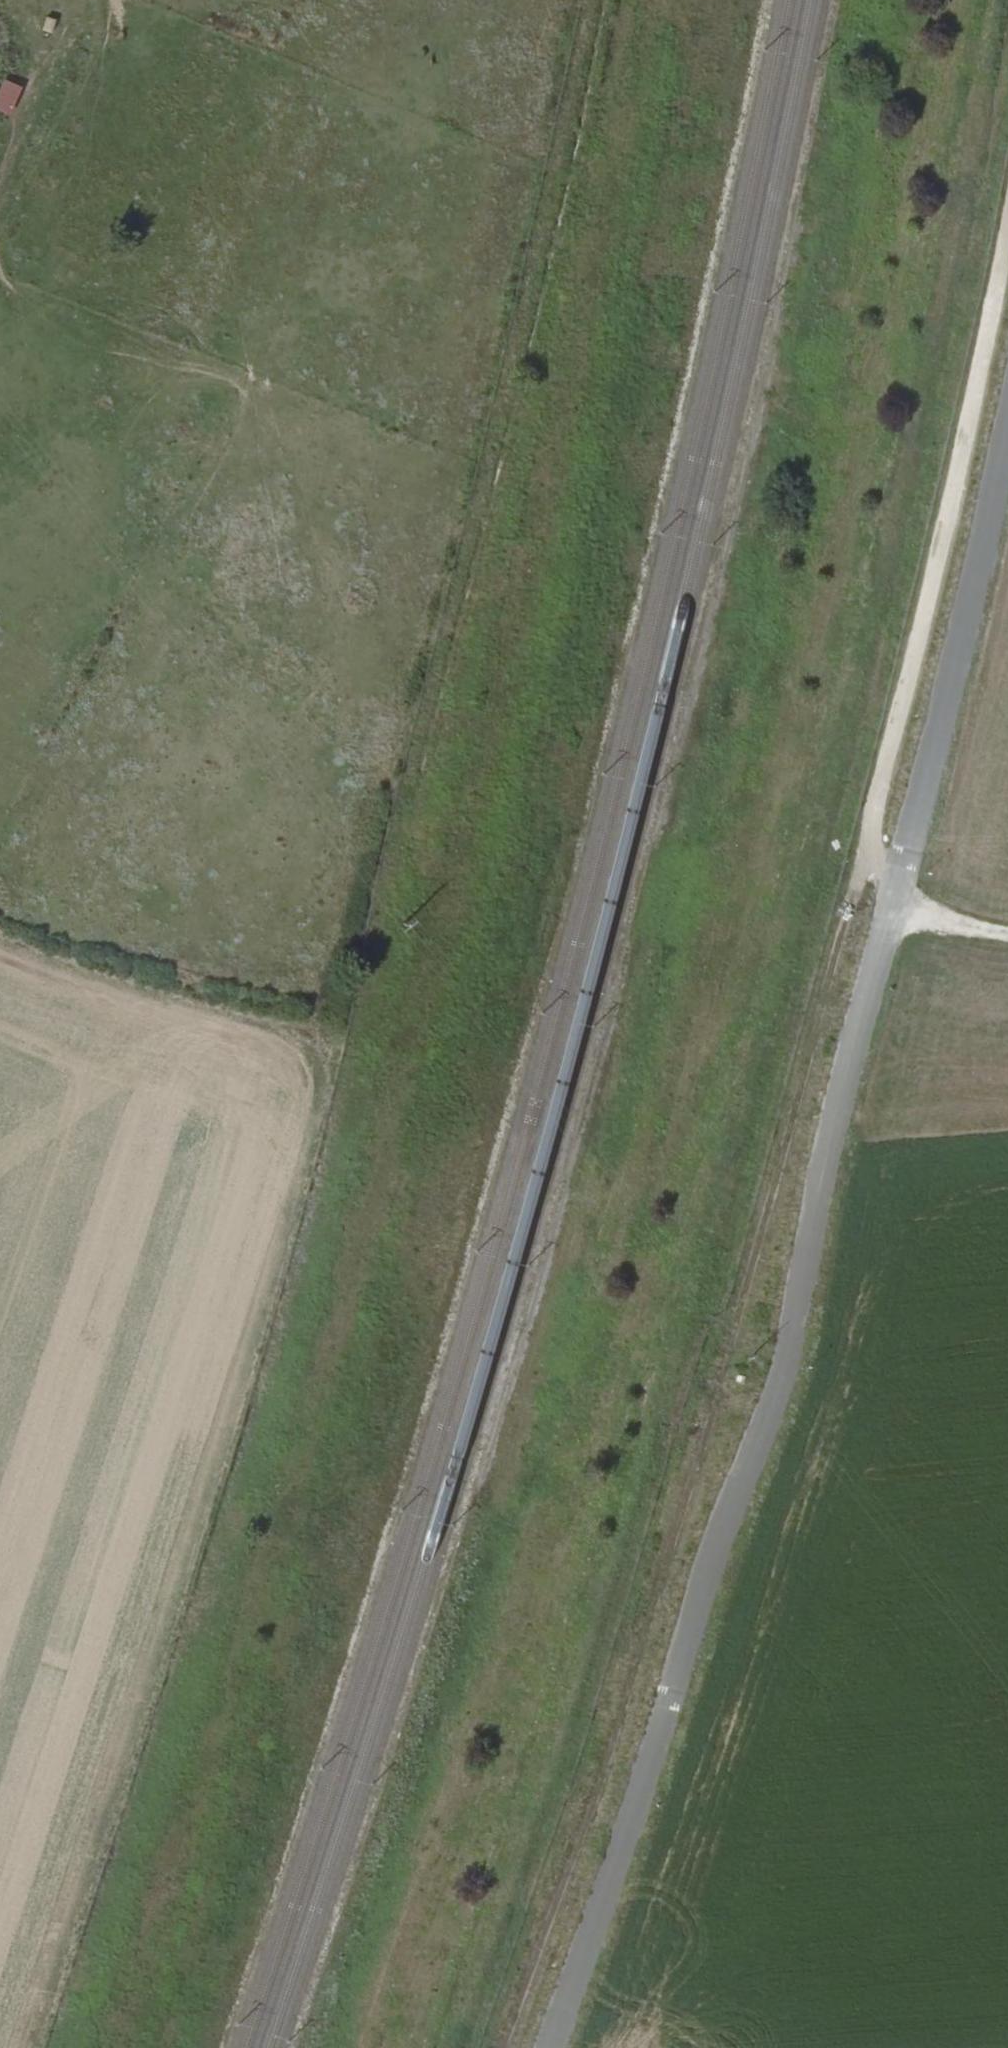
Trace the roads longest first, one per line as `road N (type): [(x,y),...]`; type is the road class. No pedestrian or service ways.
road 1 (track): [(507,2047),(611,1750),(752,1282),(961,488),(1007,242)]
road 2 (track): [(1007,939),(898,905),(875,834)]

